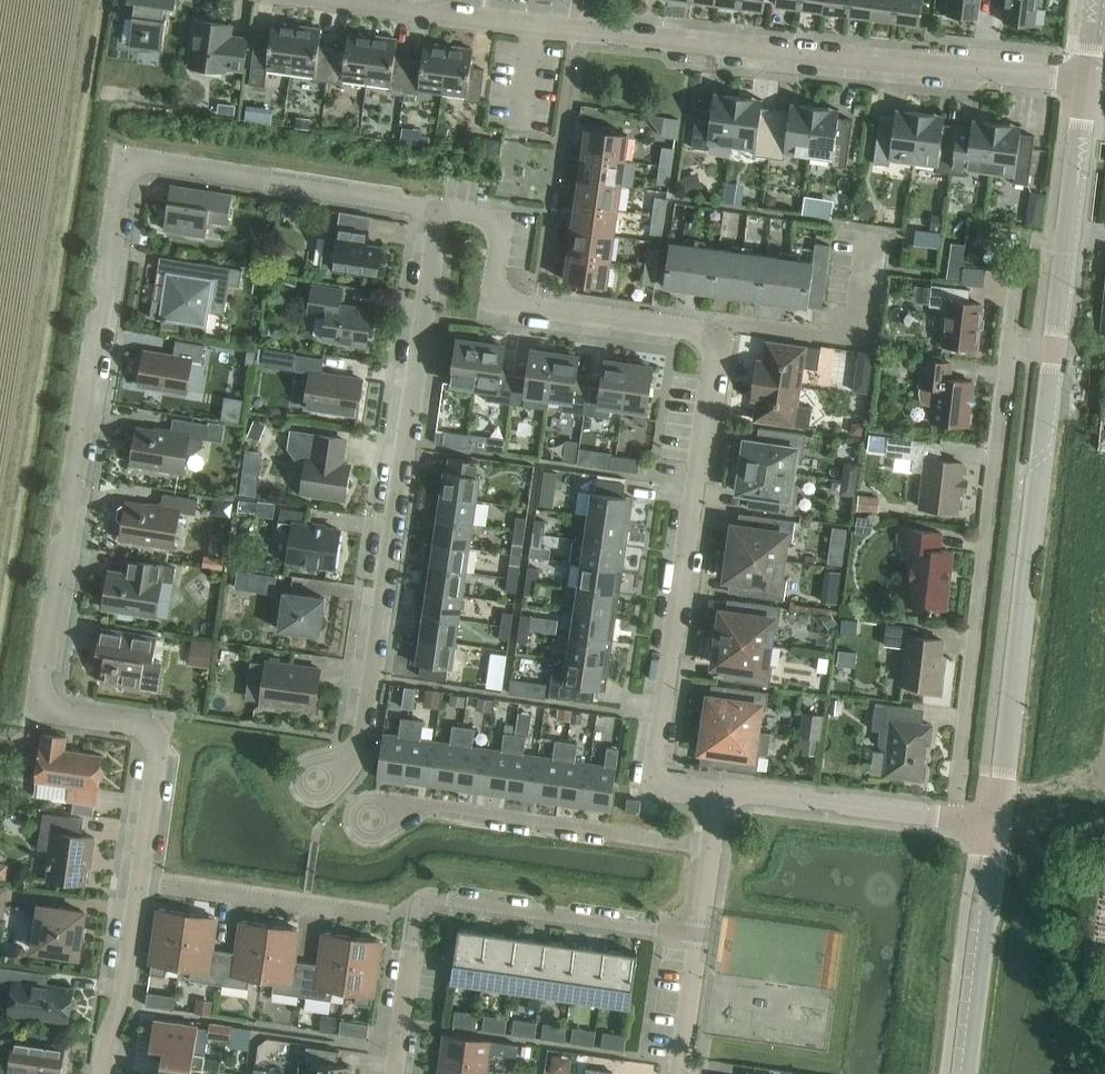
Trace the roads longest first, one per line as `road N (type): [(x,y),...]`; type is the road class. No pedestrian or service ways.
road 1 (residential): [(136,878),(158,728),(35,712),(126,159),(441,207)]
road 2 (residential): [(441,207),(487,217),(499,230),(498,300),(724,331),(654,788),(716,795)]
road 3 (residential): [(1088,83),(347,0)]
road 4 (residential): [(317,781),(361,742),(441,207)]
road 5 (unclassified): [(998,821),(1055,352)]
road 6 (residential): [(1011,348),(955,817)]
road 7 (residential): [(371,819),(430,806),(712,845)]
road 8 (residential): [(415,916),(441,902),(698,942)]
road 9 (unclassified): [(1055,352),(1088,83)]
road 10 (residential): [(391,913),(136,878)]
road 11 (unclassified): [(971,1073),(998,821)]
road 12 (residential): [(716,795),(955,817)]
road 13 (residential): [(107,1073),(136,878)]
road 14 (residential): [(415,916),(395,1073)]
road 15 (residential): [(678,1073),(698,942)]

